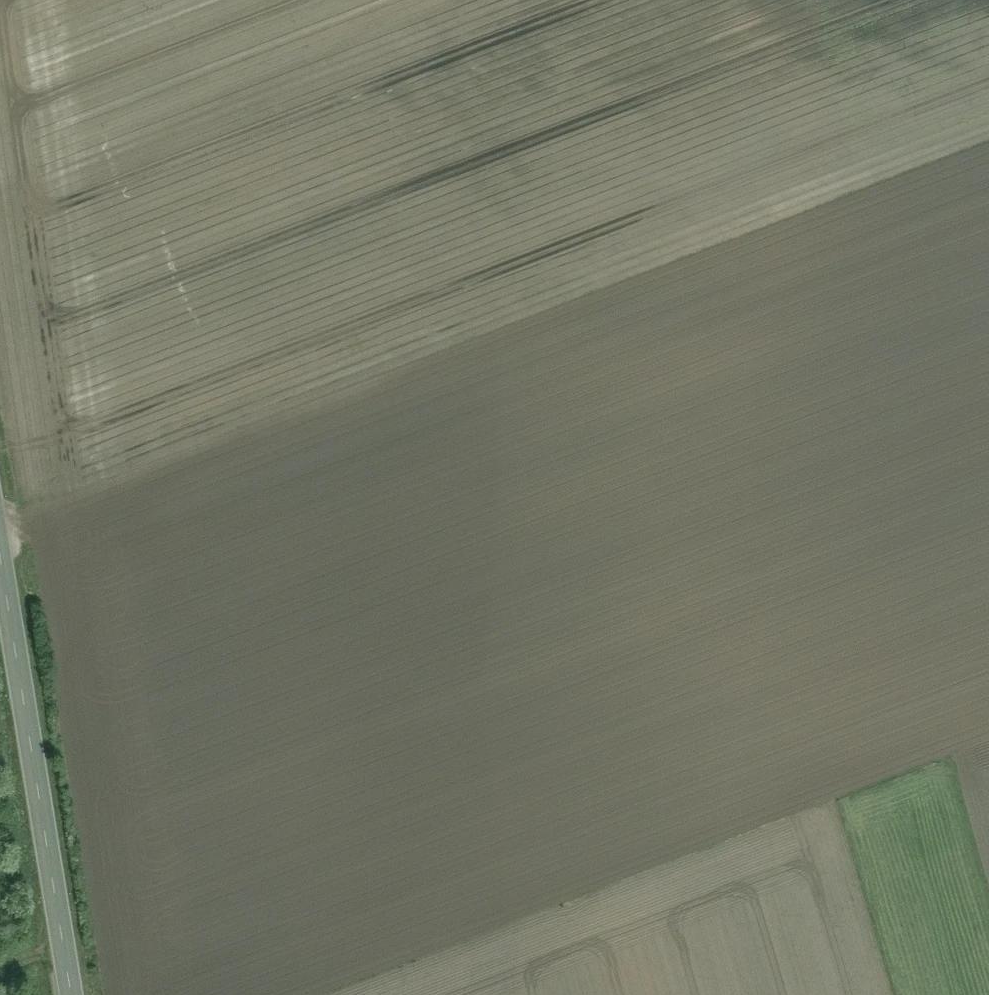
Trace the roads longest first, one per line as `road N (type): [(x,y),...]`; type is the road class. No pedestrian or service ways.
road 1 (tertiary): [(0,532),(75,994)]

